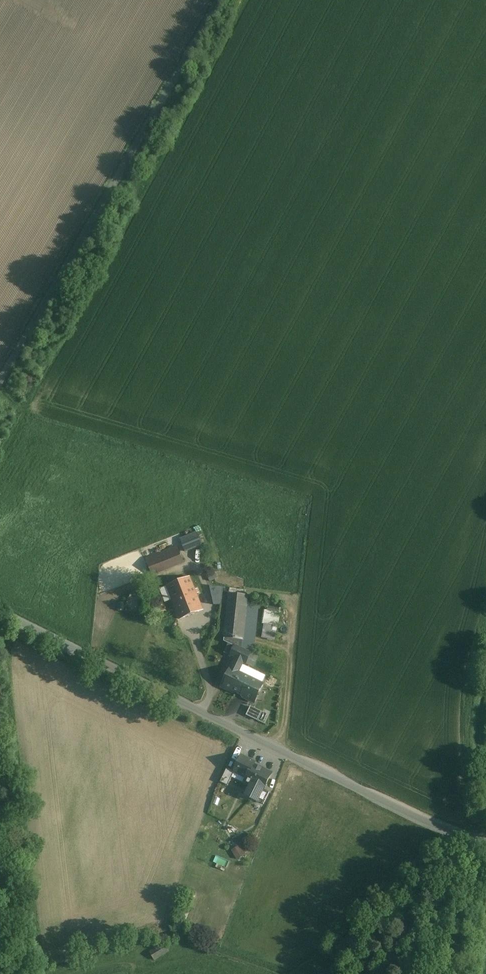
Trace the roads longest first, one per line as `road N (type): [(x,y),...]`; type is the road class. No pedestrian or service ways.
road 1 (tertiary): [(0,615),(429,822),(485,839)]
road 2 (unclassified): [(218,0),(0,377)]

